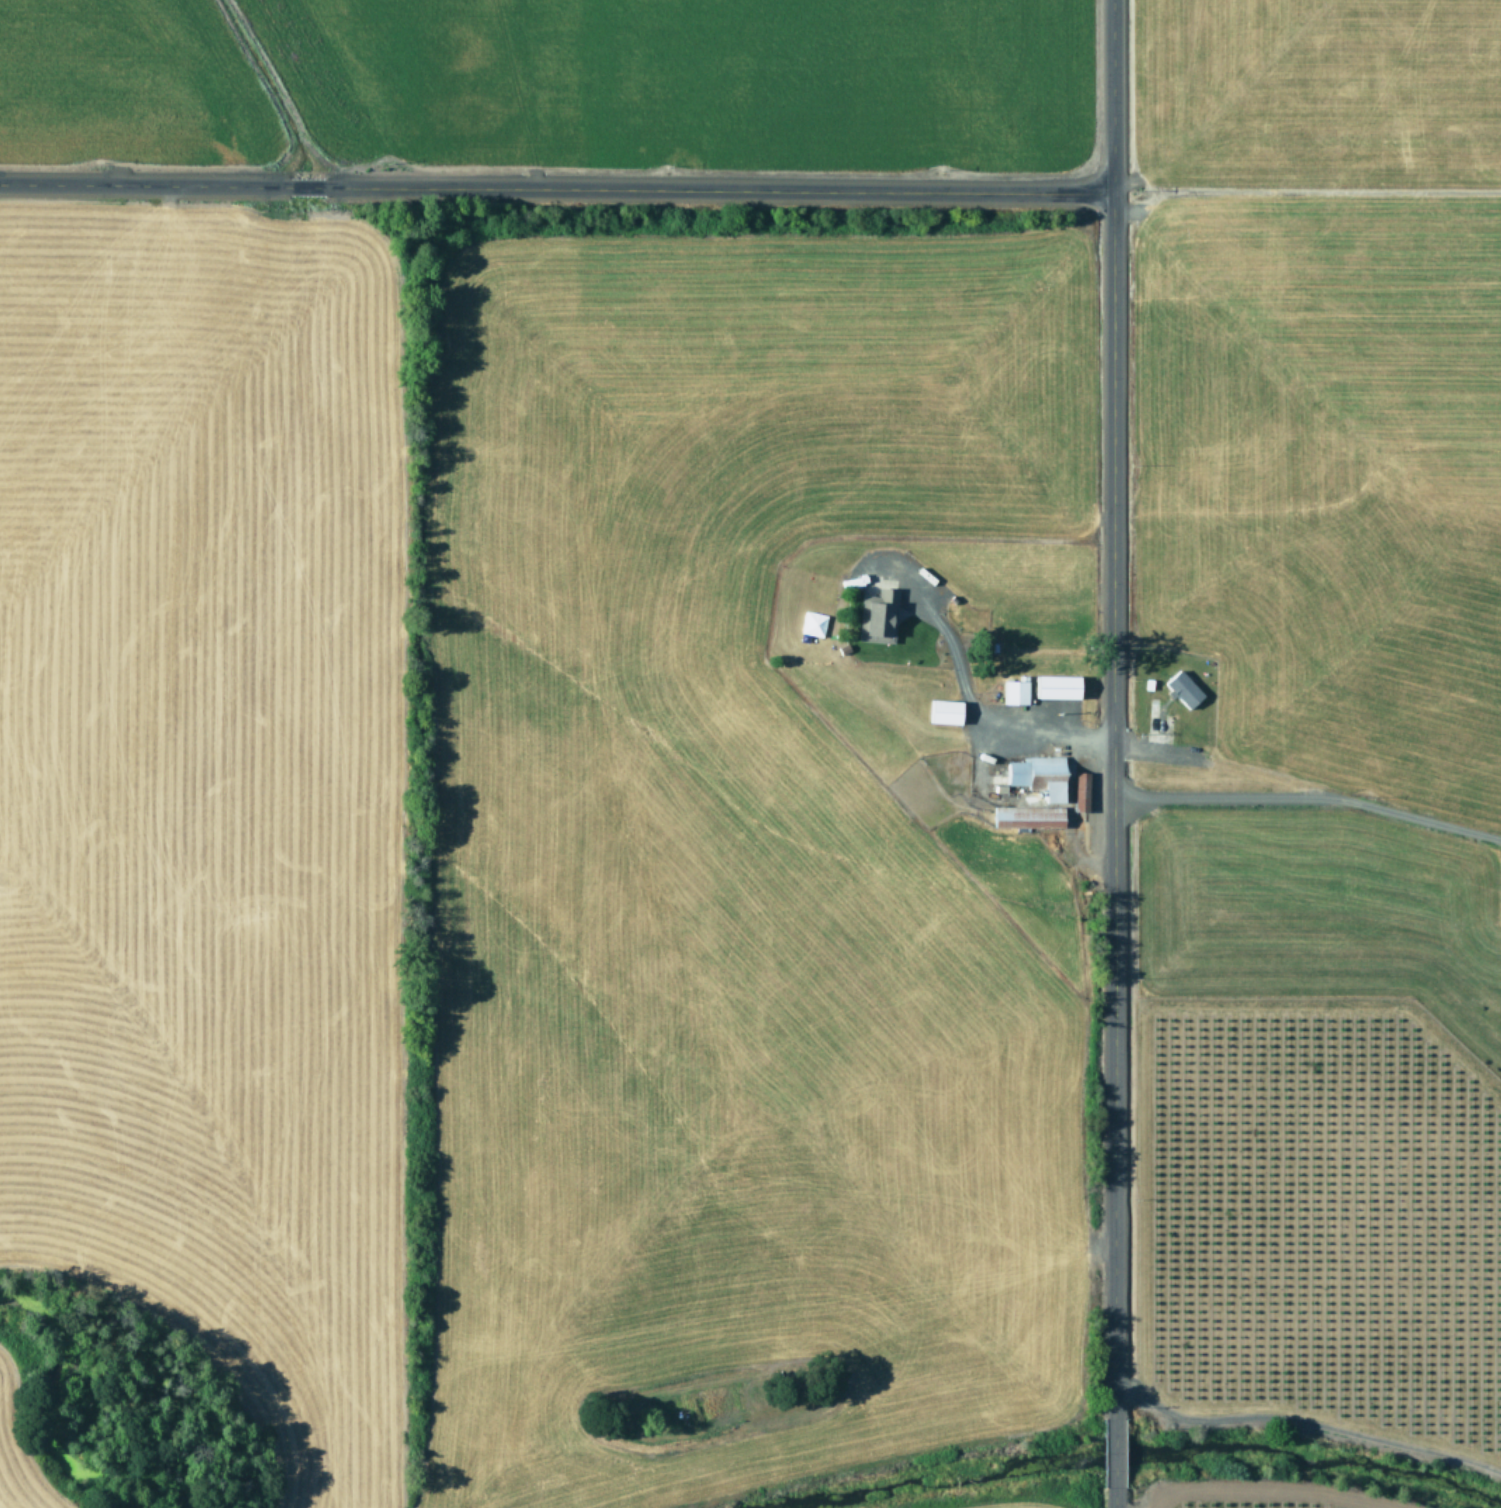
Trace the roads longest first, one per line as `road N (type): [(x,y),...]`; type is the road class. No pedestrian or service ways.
road 1 (tertiary): [(1114,1416),(1111,0)]
road 2 (tertiary): [(1111,194),(0,186)]

